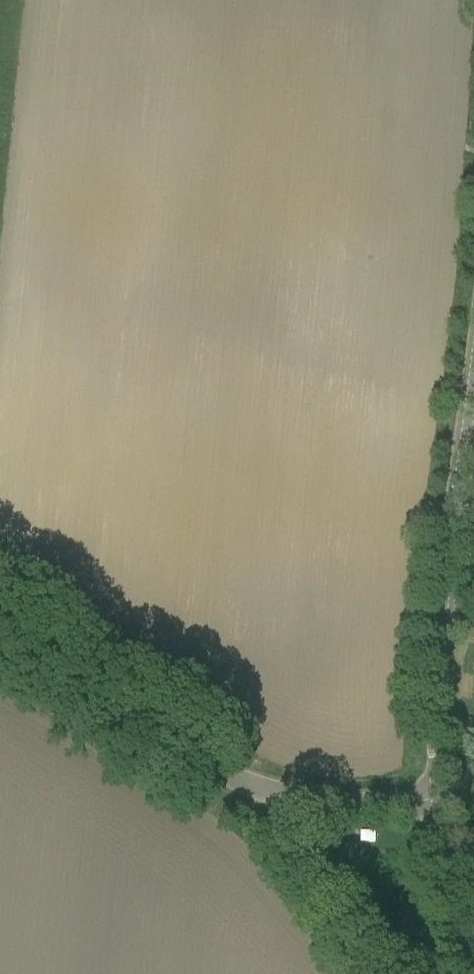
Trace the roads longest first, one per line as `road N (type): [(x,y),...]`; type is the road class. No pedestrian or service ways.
road 1 (unclassified): [(443,800),(291,798),(238,784),(0,623)]
road 2 (tertiary): [(443,800),(439,642),(473,380)]
road 3 (track): [(291,798),(284,828),(404,973)]
road 4 (tertiary): [(468,973),(443,800)]

